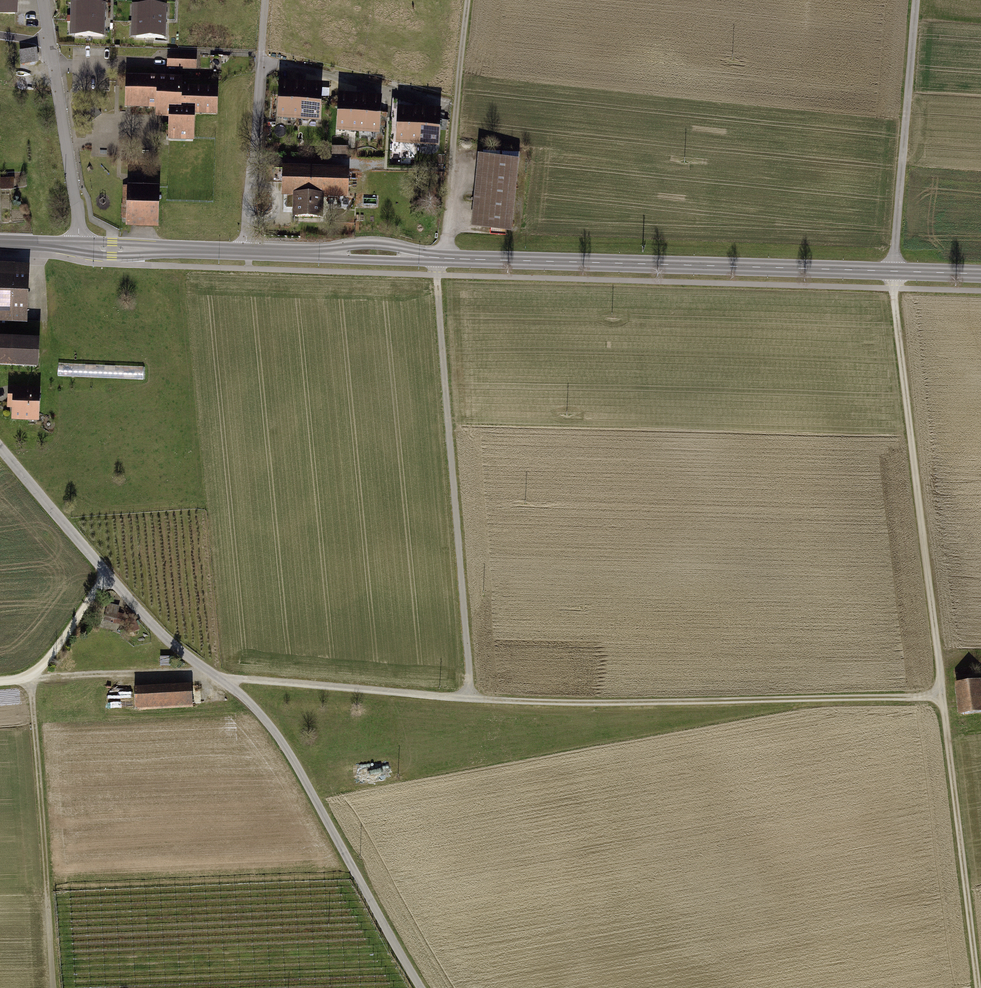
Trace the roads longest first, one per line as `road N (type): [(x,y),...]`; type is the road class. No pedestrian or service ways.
road 1 (track): [(980,987),(891,275),(915,0)]
road 2 (tertiary): [(980,277),(246,253)]
road 3 (track): [(217,675),(636,706),(943,698)]
road 4 (track): [(54,987),(27,676),(217,675)]
road 5 (track): [(475,696),(435,259)]
road 6 (track): [(420,987),(267,721),(217,675)]
road 7 (residential): [(217,675),(179,650),(104,573),(0,451)]
road 8 (track): [(446,260),(467,0)]
road 9 (residential): [(41,0),(81,250)]
road 10 (residential): [(246,253),(261,58)]
road 11 (tertiary): [(246,253),(81,250)]

